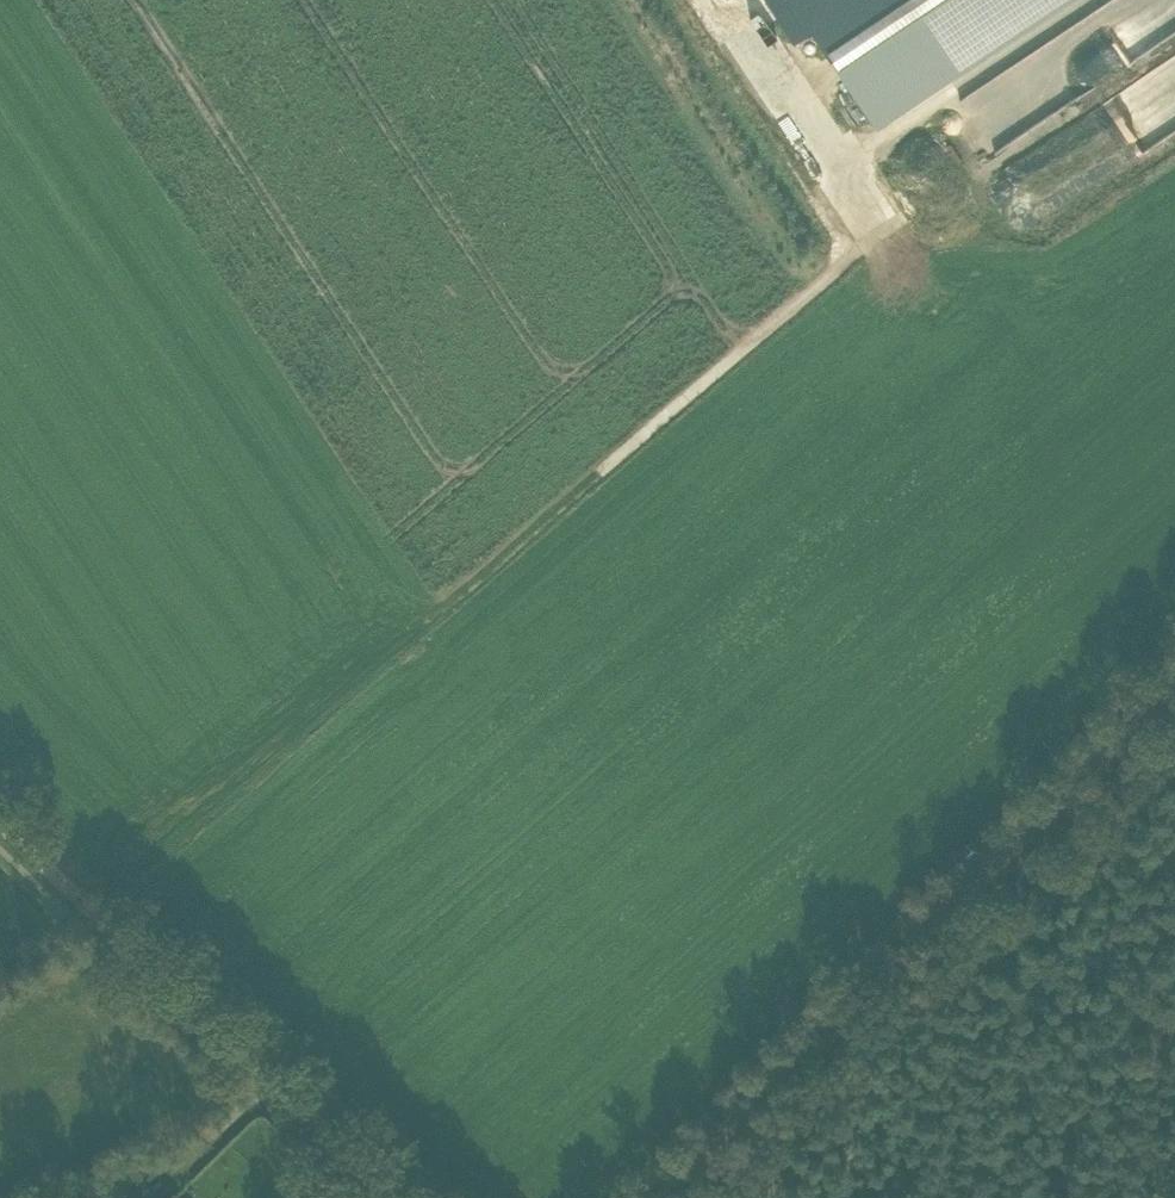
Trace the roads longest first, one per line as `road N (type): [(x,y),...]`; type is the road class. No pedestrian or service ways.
road 1 (track): [(1174,688),(656,1197)]
road 2 (track): [(395,1197),(0,829)]

